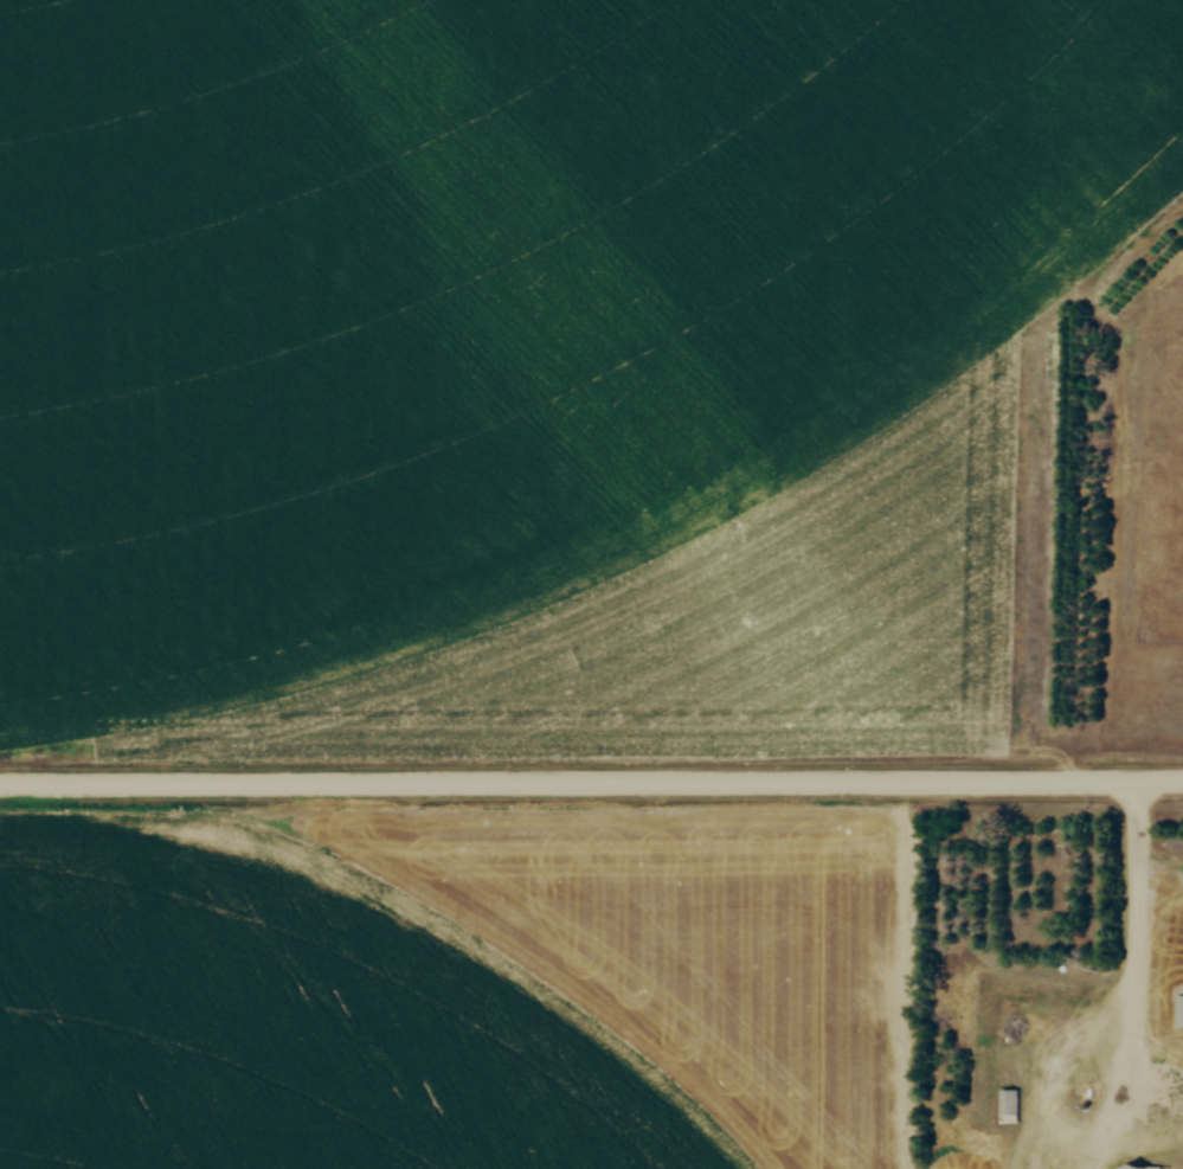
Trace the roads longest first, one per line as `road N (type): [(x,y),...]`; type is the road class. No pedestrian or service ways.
road 1 (residential): [(0,789),(1182,785)]

